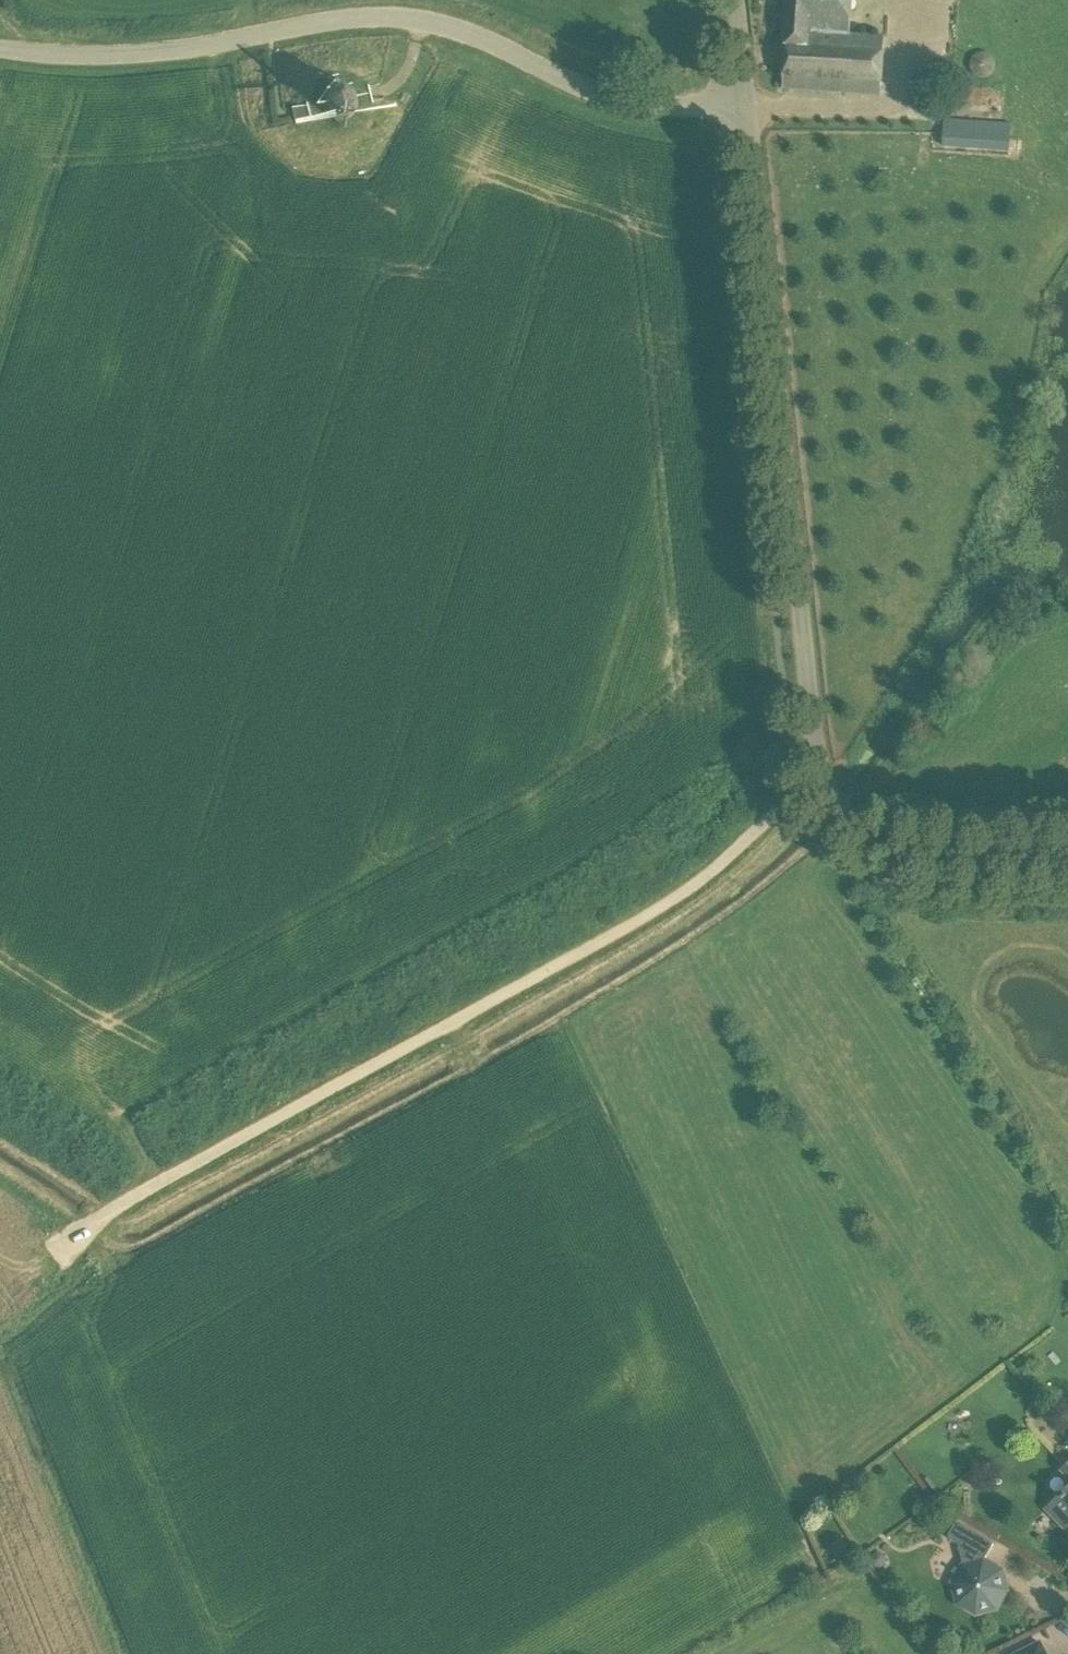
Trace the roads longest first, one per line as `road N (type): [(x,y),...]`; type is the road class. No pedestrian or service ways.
road 1 (tertiary): [(1067,862),(960,865),(905,858),(866,840),(824,790),(750,106)]
road 2 (track): [(799,803),(679,897),(90,1232)]
road 3 (unclassified): [(750,106),(613,100),(470,35),(409,19),(119,57),(0,50)]

